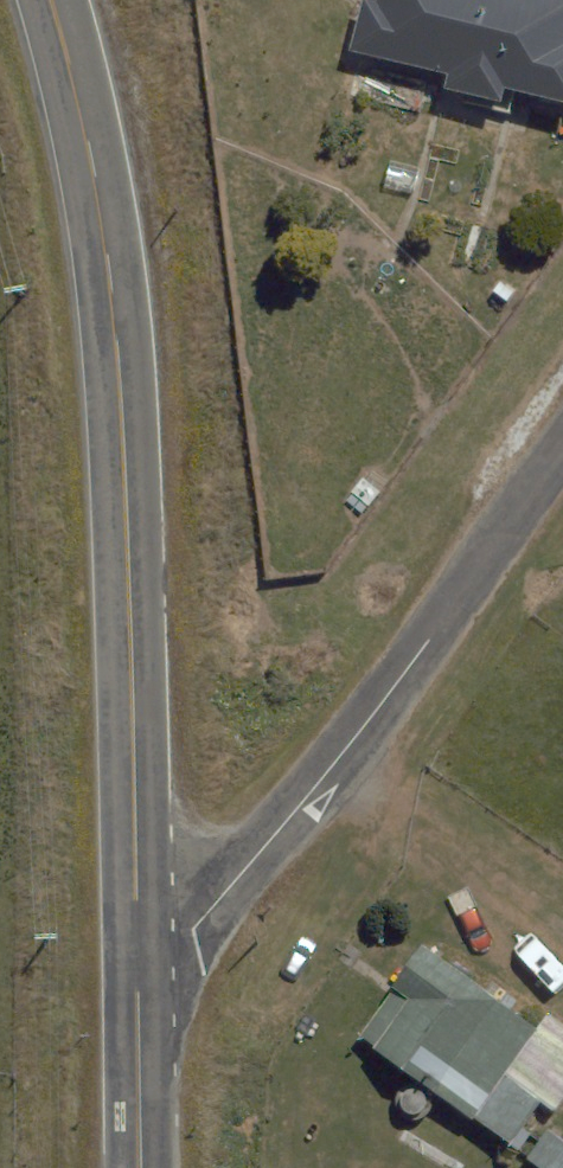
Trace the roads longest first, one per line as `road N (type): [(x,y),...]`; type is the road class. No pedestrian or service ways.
road 1 (tertiary): [(51,0),(93,163),(116,349),(138,943)]
road 2 (residential): [(562,452),(325,777),(191,931),(138,943)]
road 3 (tertiary): [(138,943),(139,1167)]

